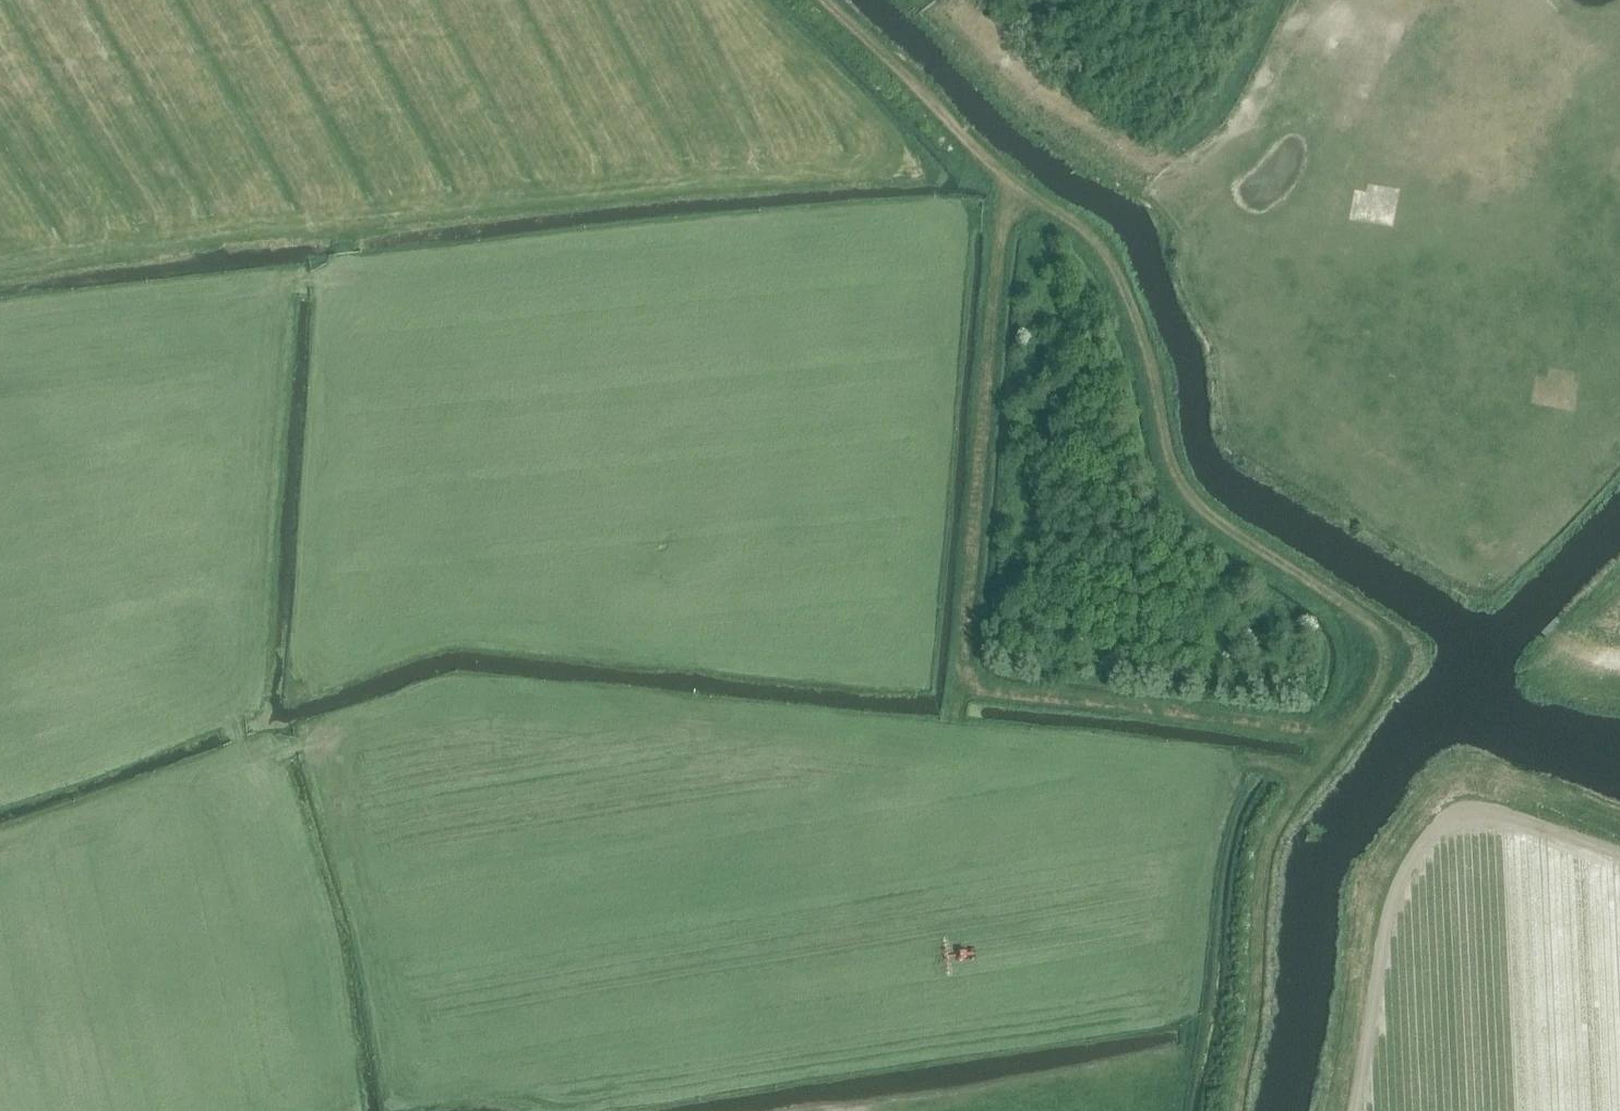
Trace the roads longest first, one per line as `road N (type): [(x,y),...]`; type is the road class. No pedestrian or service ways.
road 1 (track): [(951,728),(1007,187),(824,0)]
road 2 (track): [(1233,1110),(1256,1029),(1265,845),(1314,781),(1332,737),(957,676)]

